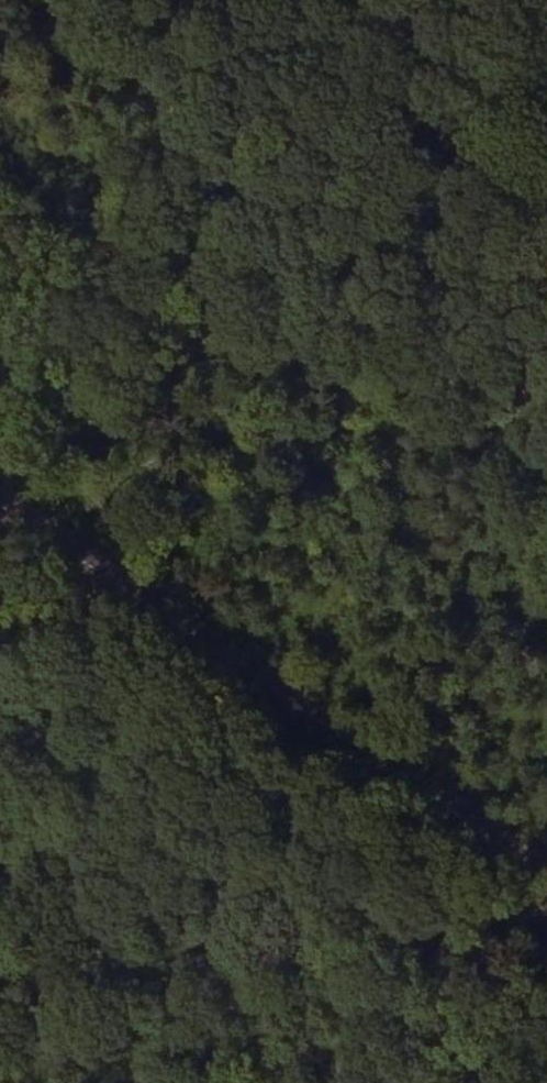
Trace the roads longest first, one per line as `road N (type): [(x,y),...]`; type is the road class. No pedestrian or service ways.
road 1 (tertiary): [(0,517),(546,896)]

